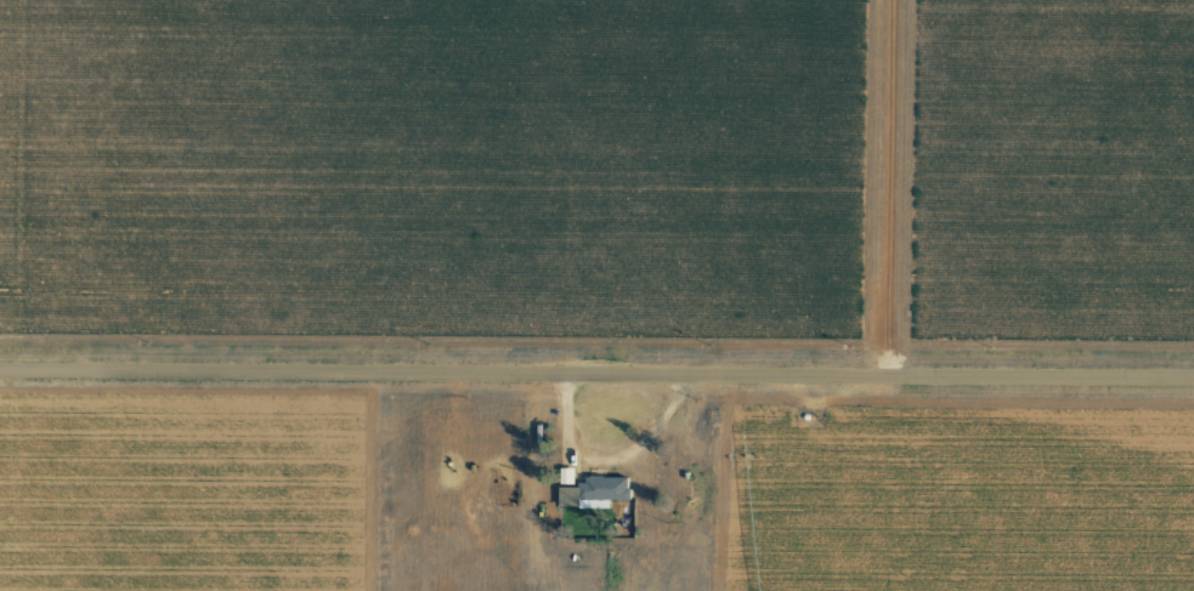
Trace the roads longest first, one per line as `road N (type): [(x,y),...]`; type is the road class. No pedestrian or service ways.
road 1 (residential): [(1193,374),(0,367)]

